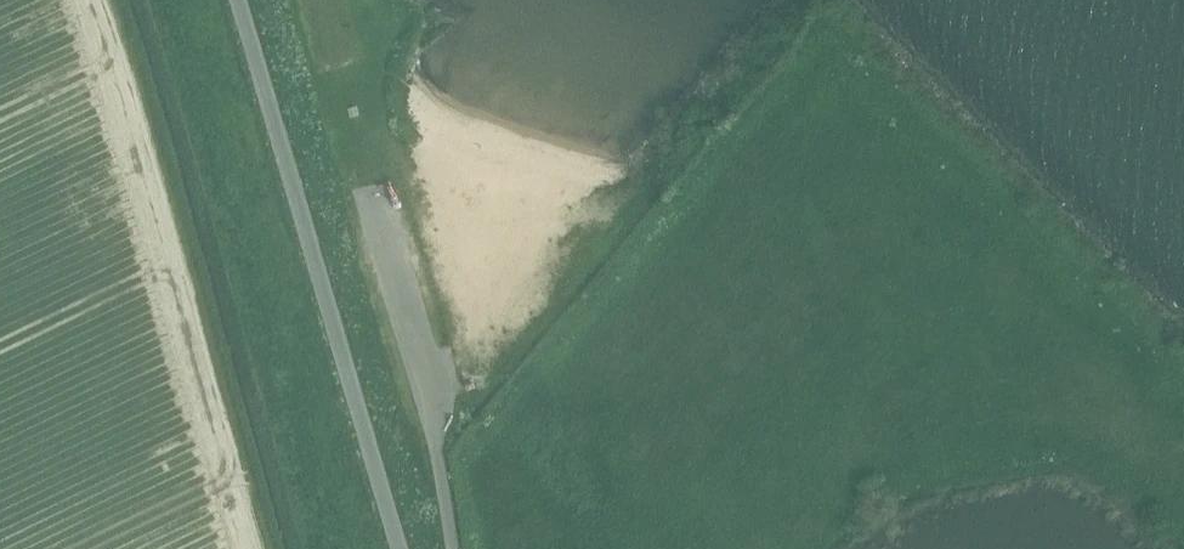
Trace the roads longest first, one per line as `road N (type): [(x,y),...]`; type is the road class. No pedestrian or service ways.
road 1 (unclassified): [(399,548),(237,0)]

